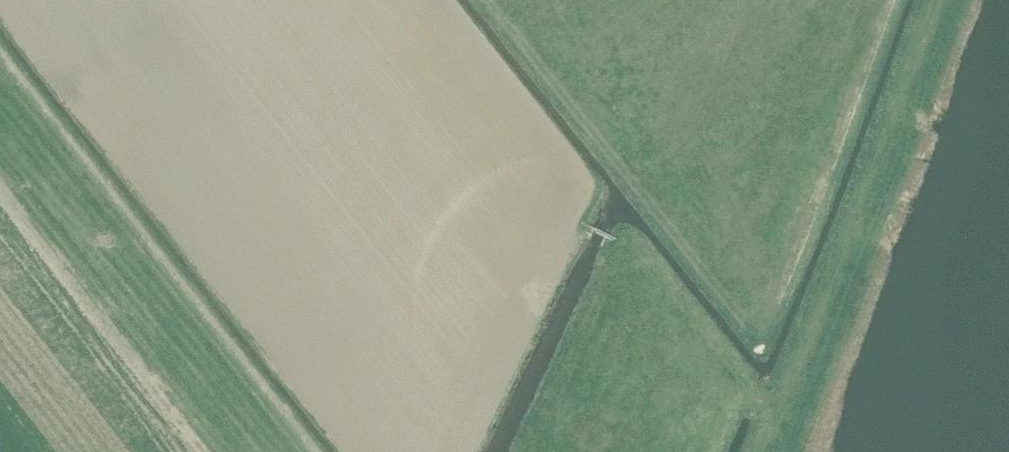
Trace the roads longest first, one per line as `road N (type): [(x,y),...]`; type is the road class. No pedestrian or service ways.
road 1 (track): [(945,0),(771,451)]

